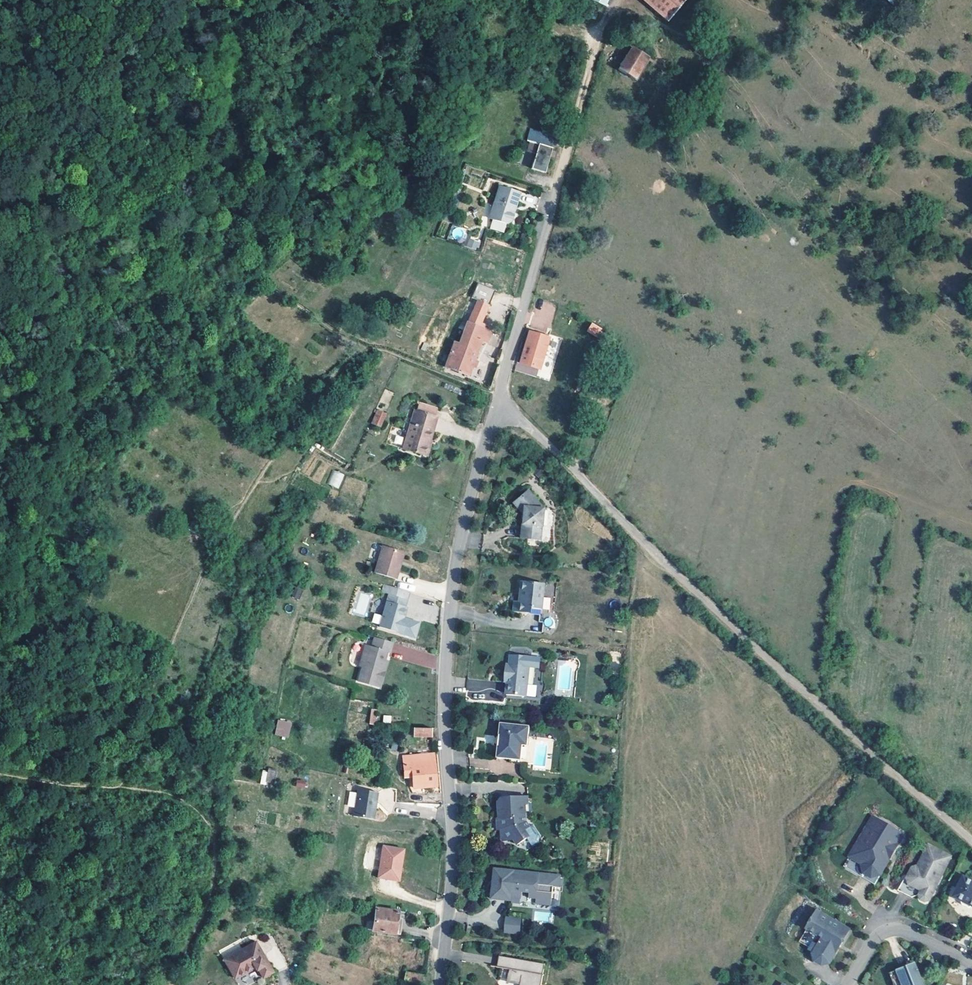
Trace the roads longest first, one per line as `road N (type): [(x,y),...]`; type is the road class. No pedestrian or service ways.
road 1 (residential): [(439,984),(454,858),(444,703),(452,582),(568,143)]
road 2 (track): [(971,843),(498,404)]
road 3 (track): [(0,774),(160,793),(202,815),(218,848),(221,897),(175,984)]
road 4 (track): [(806,984),(735,946),(612,959),(445,941)]
road 5 (residential): [(853,984),(879,940),(894,933),(971,966)]
road 6 (track): [(568,143),(612,0)]

